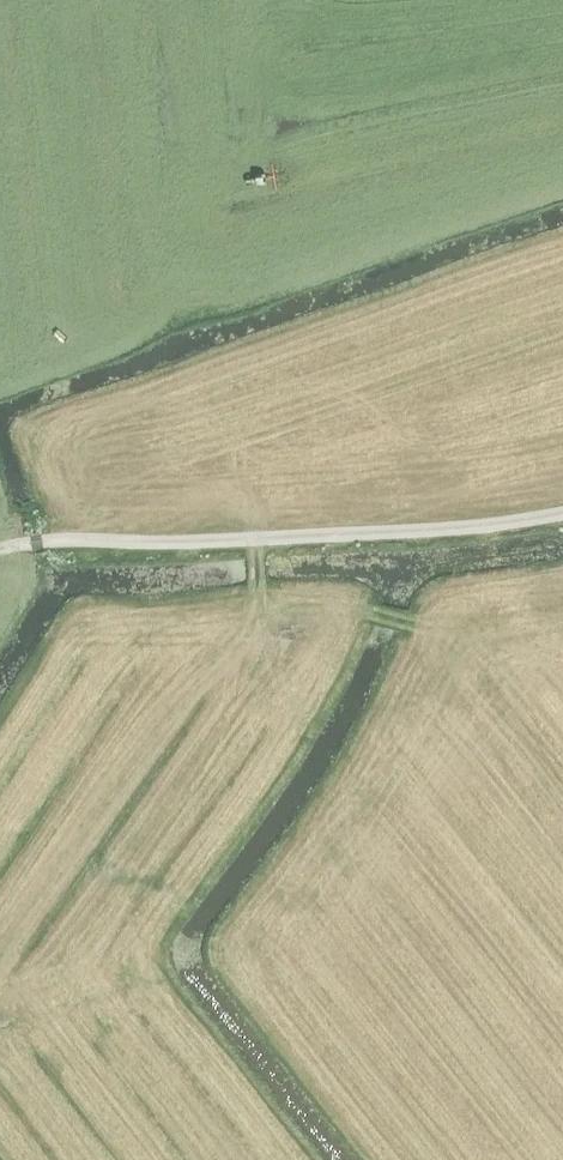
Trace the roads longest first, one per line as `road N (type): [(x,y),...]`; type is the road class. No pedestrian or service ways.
road 1 (unclassified): [(0,549),(443,531),(562,515)]

